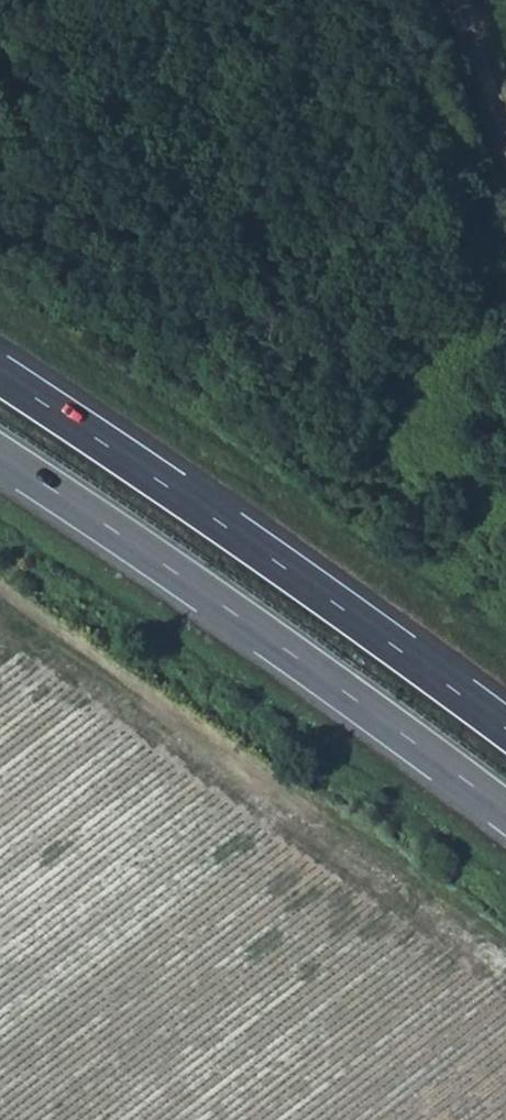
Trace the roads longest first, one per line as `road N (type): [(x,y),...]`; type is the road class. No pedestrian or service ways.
road 1 (trunk): [(0,455),(505,811)]
road 2 (trunk): [(505,729),(0,375)]
road 3 (unclassified): [(505,120),(463,0)]

